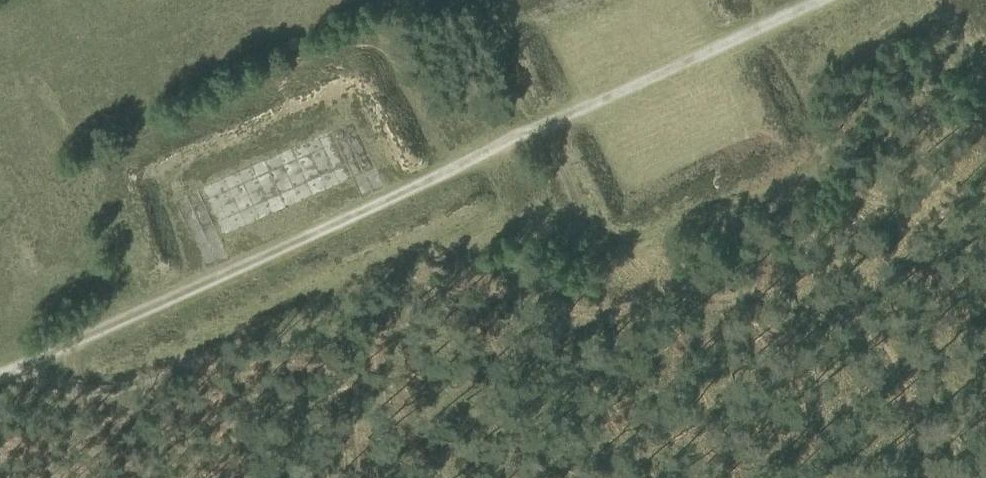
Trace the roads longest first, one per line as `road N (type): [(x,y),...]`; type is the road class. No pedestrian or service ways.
road 1 (track): [(0,374),(814,0)]

